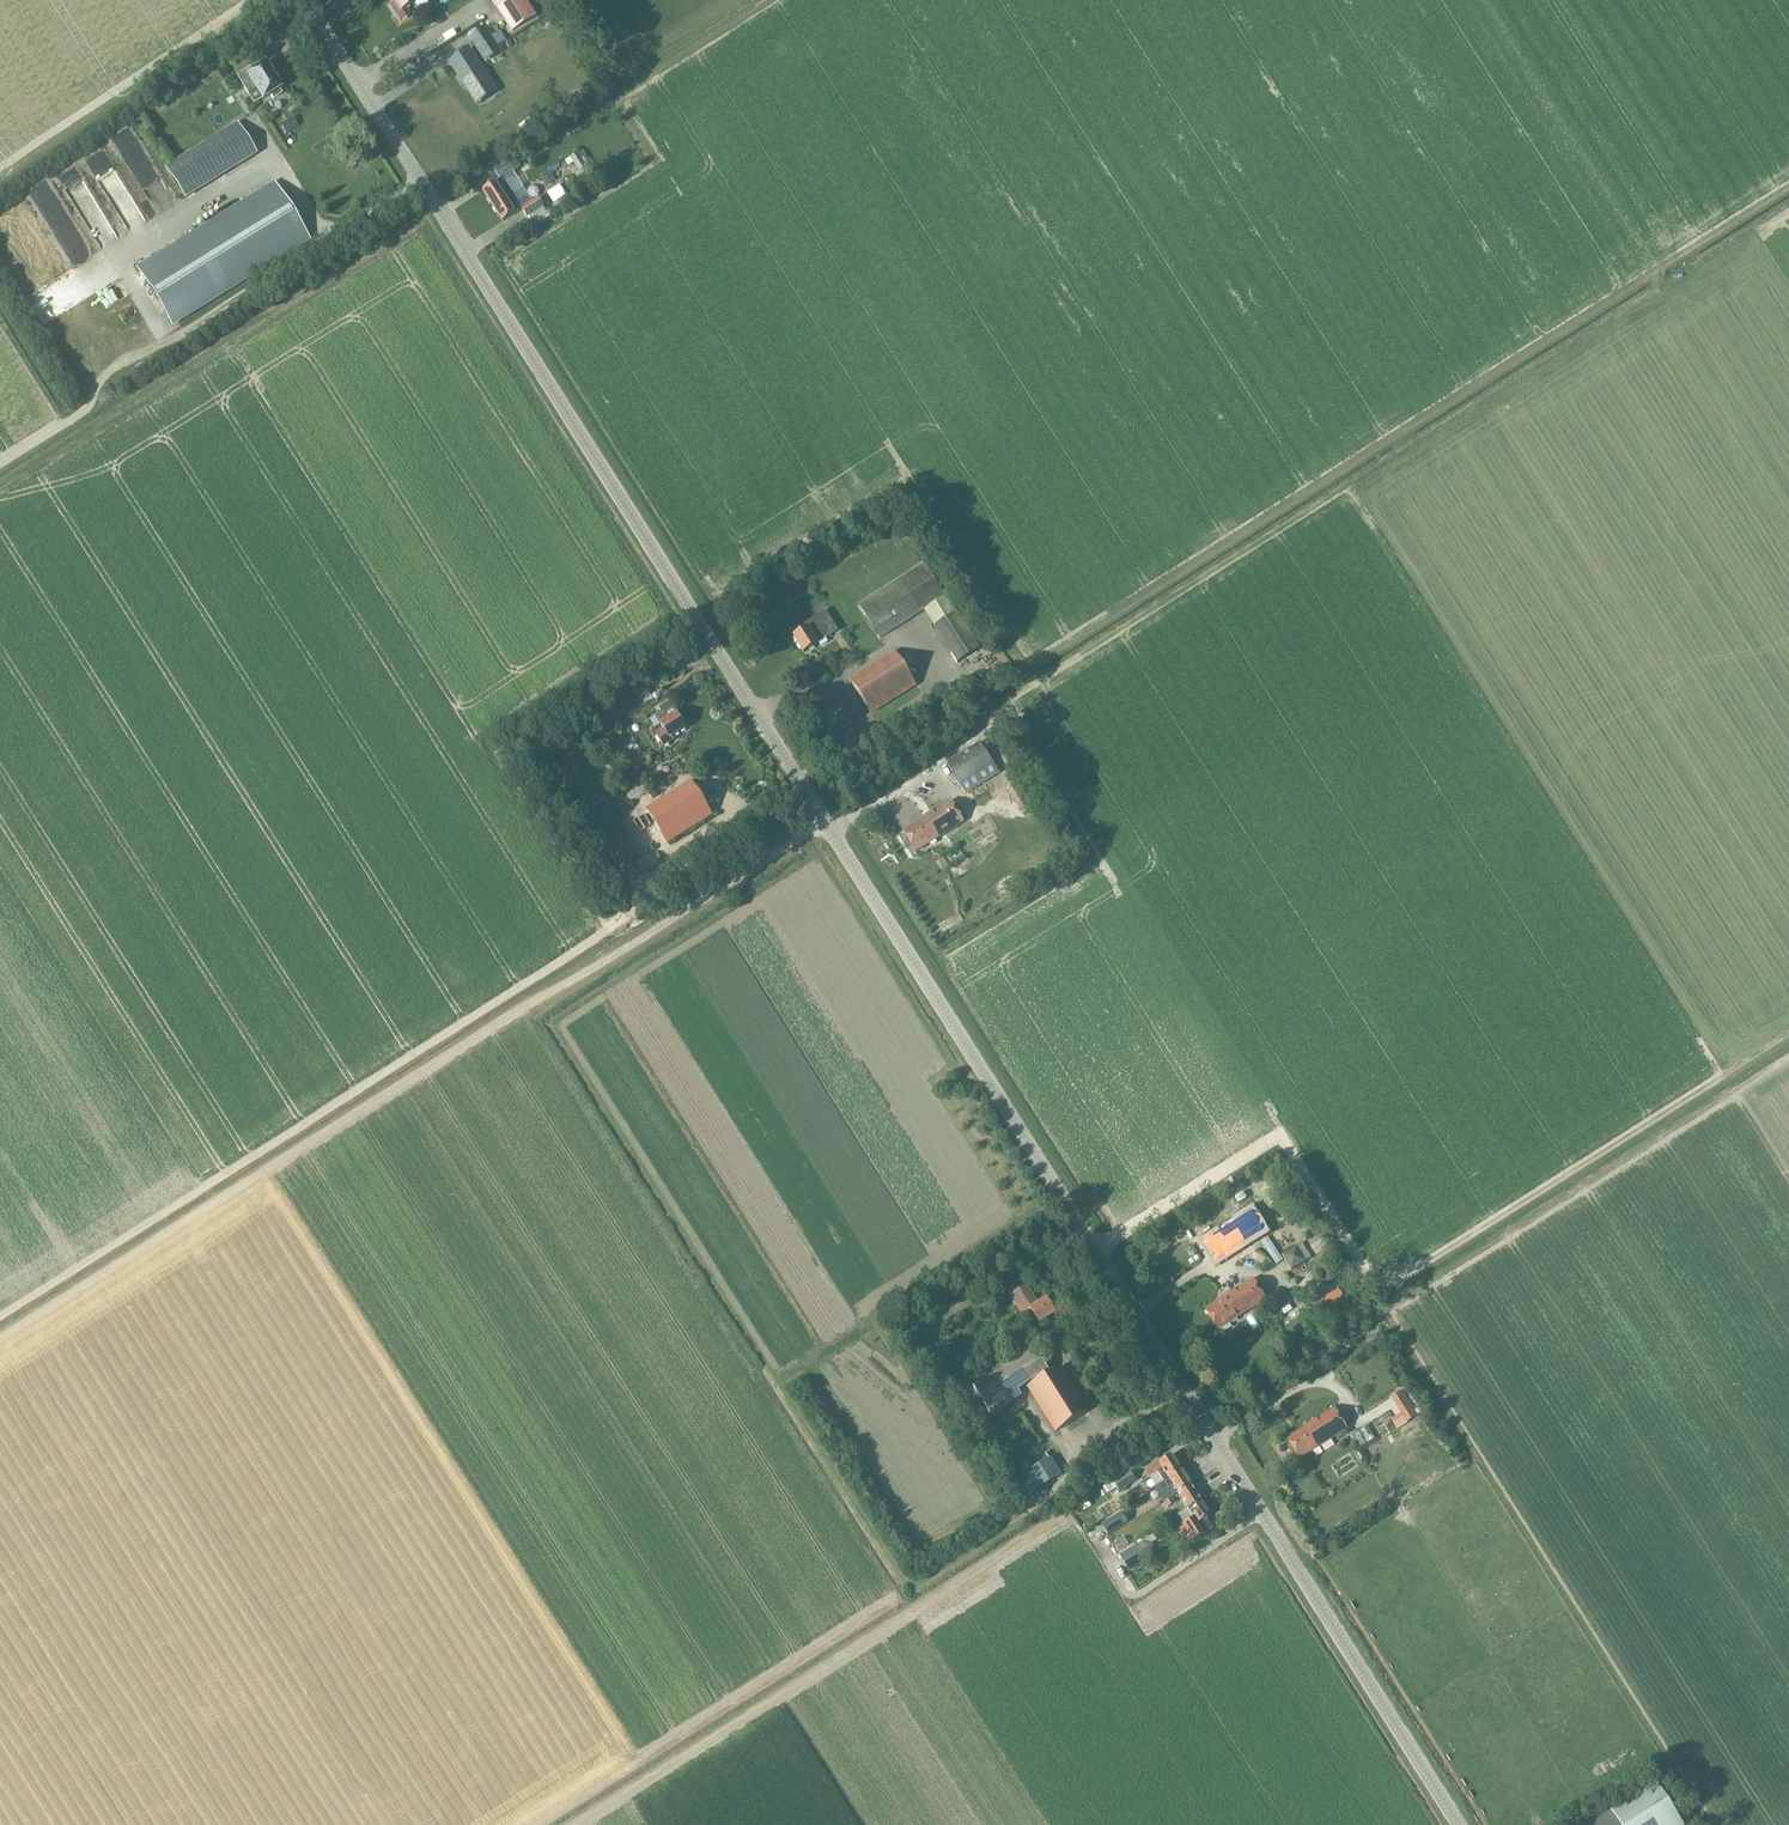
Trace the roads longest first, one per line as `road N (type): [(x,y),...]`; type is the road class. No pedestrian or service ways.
road 1 (unclassified): [(1459,1824),(306,0)]

